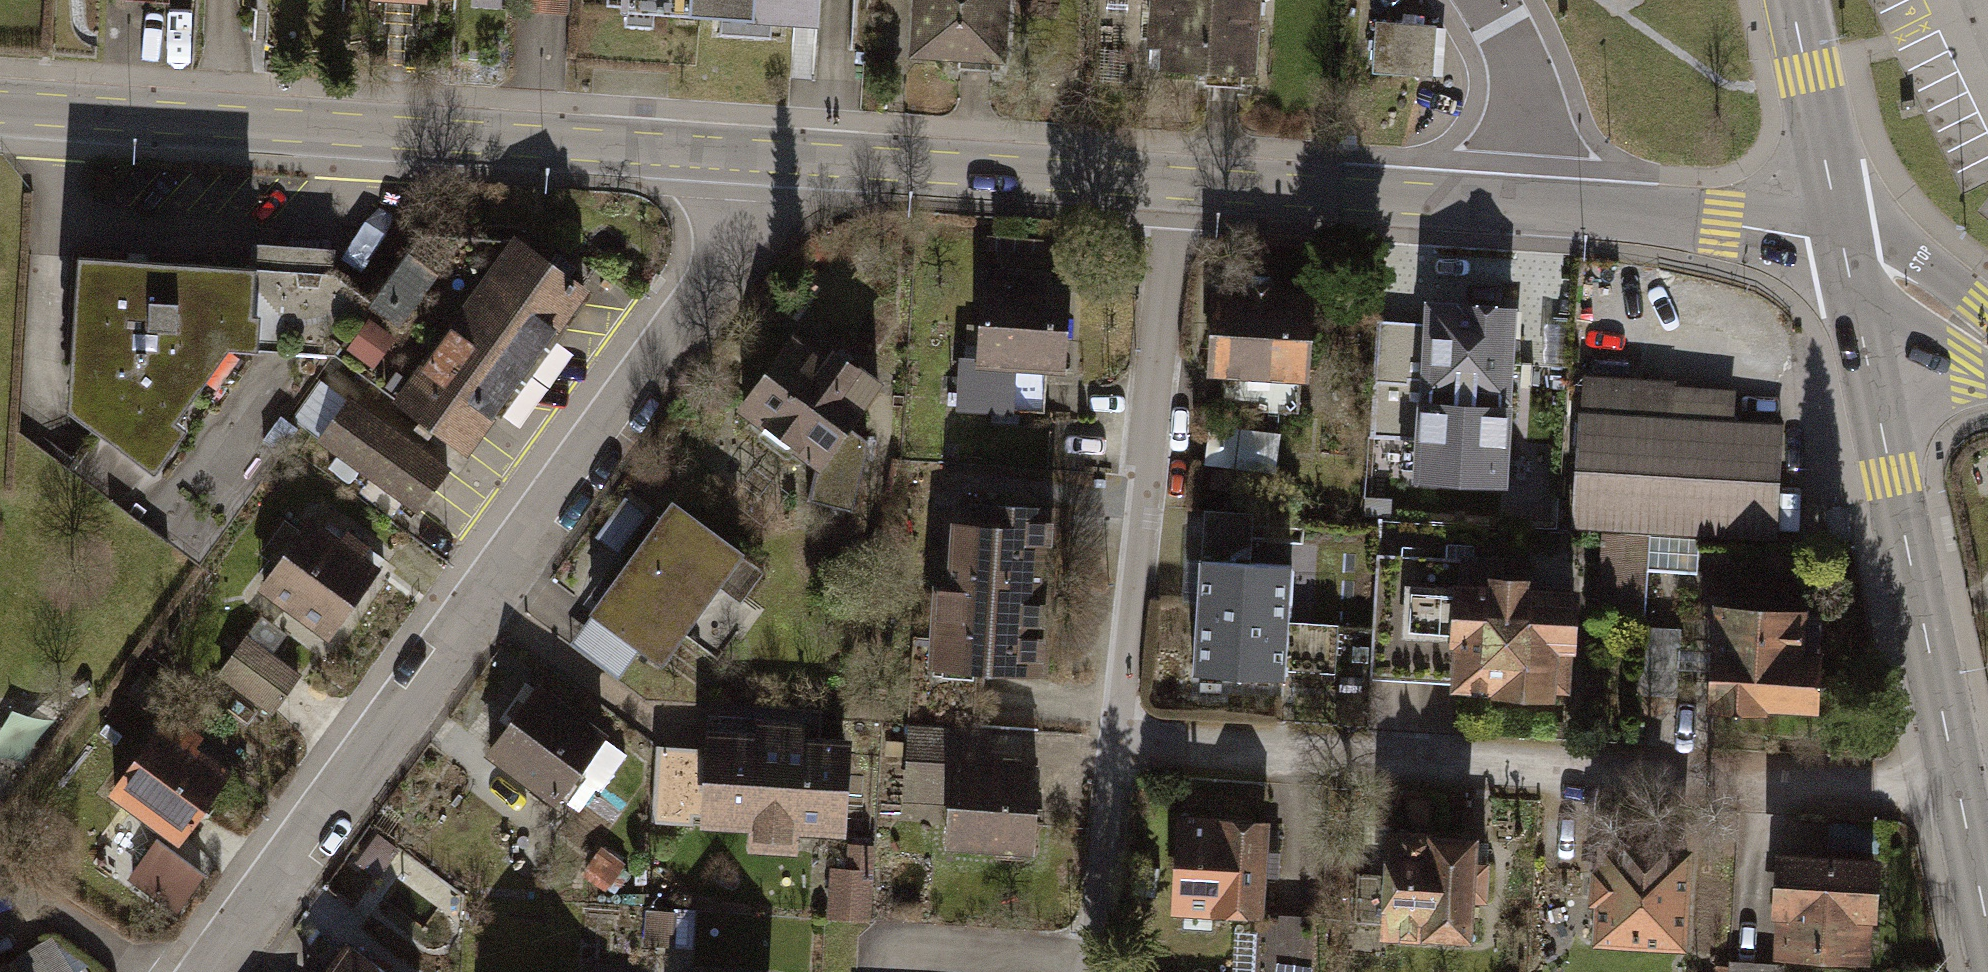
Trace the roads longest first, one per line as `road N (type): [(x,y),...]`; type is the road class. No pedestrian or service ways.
road 1 (residential): [(203,971),(802,160)]
road 2 (residential): [(1957,784),(1115,743)]
road 3 (residential): [(802,160),(0,108)]
road 4 (residential): [(1170,179),(1115,743)]
road 5 (secondary): [(1842,250),(1957,784)]
road 6 (residential): [(1170,179),(802,160)]
road 7 (residential): [(1527,209),(1170,179)]
road 8 (residential): [(1842,250),(1722,223),(1527,209)]
road 9 (secondary): [(1790,0),(1842,250)]
road 10 (residential): [(1115,743),(1093,971)]
road 11 (residential): [(1527,209),(1527,116),(1517,67),(1487,0)]
road 12 (residential): [(1842,250),(1913,286),(1987,343)]
road 13 (secondary): [(1957,784),(1987,929)]

